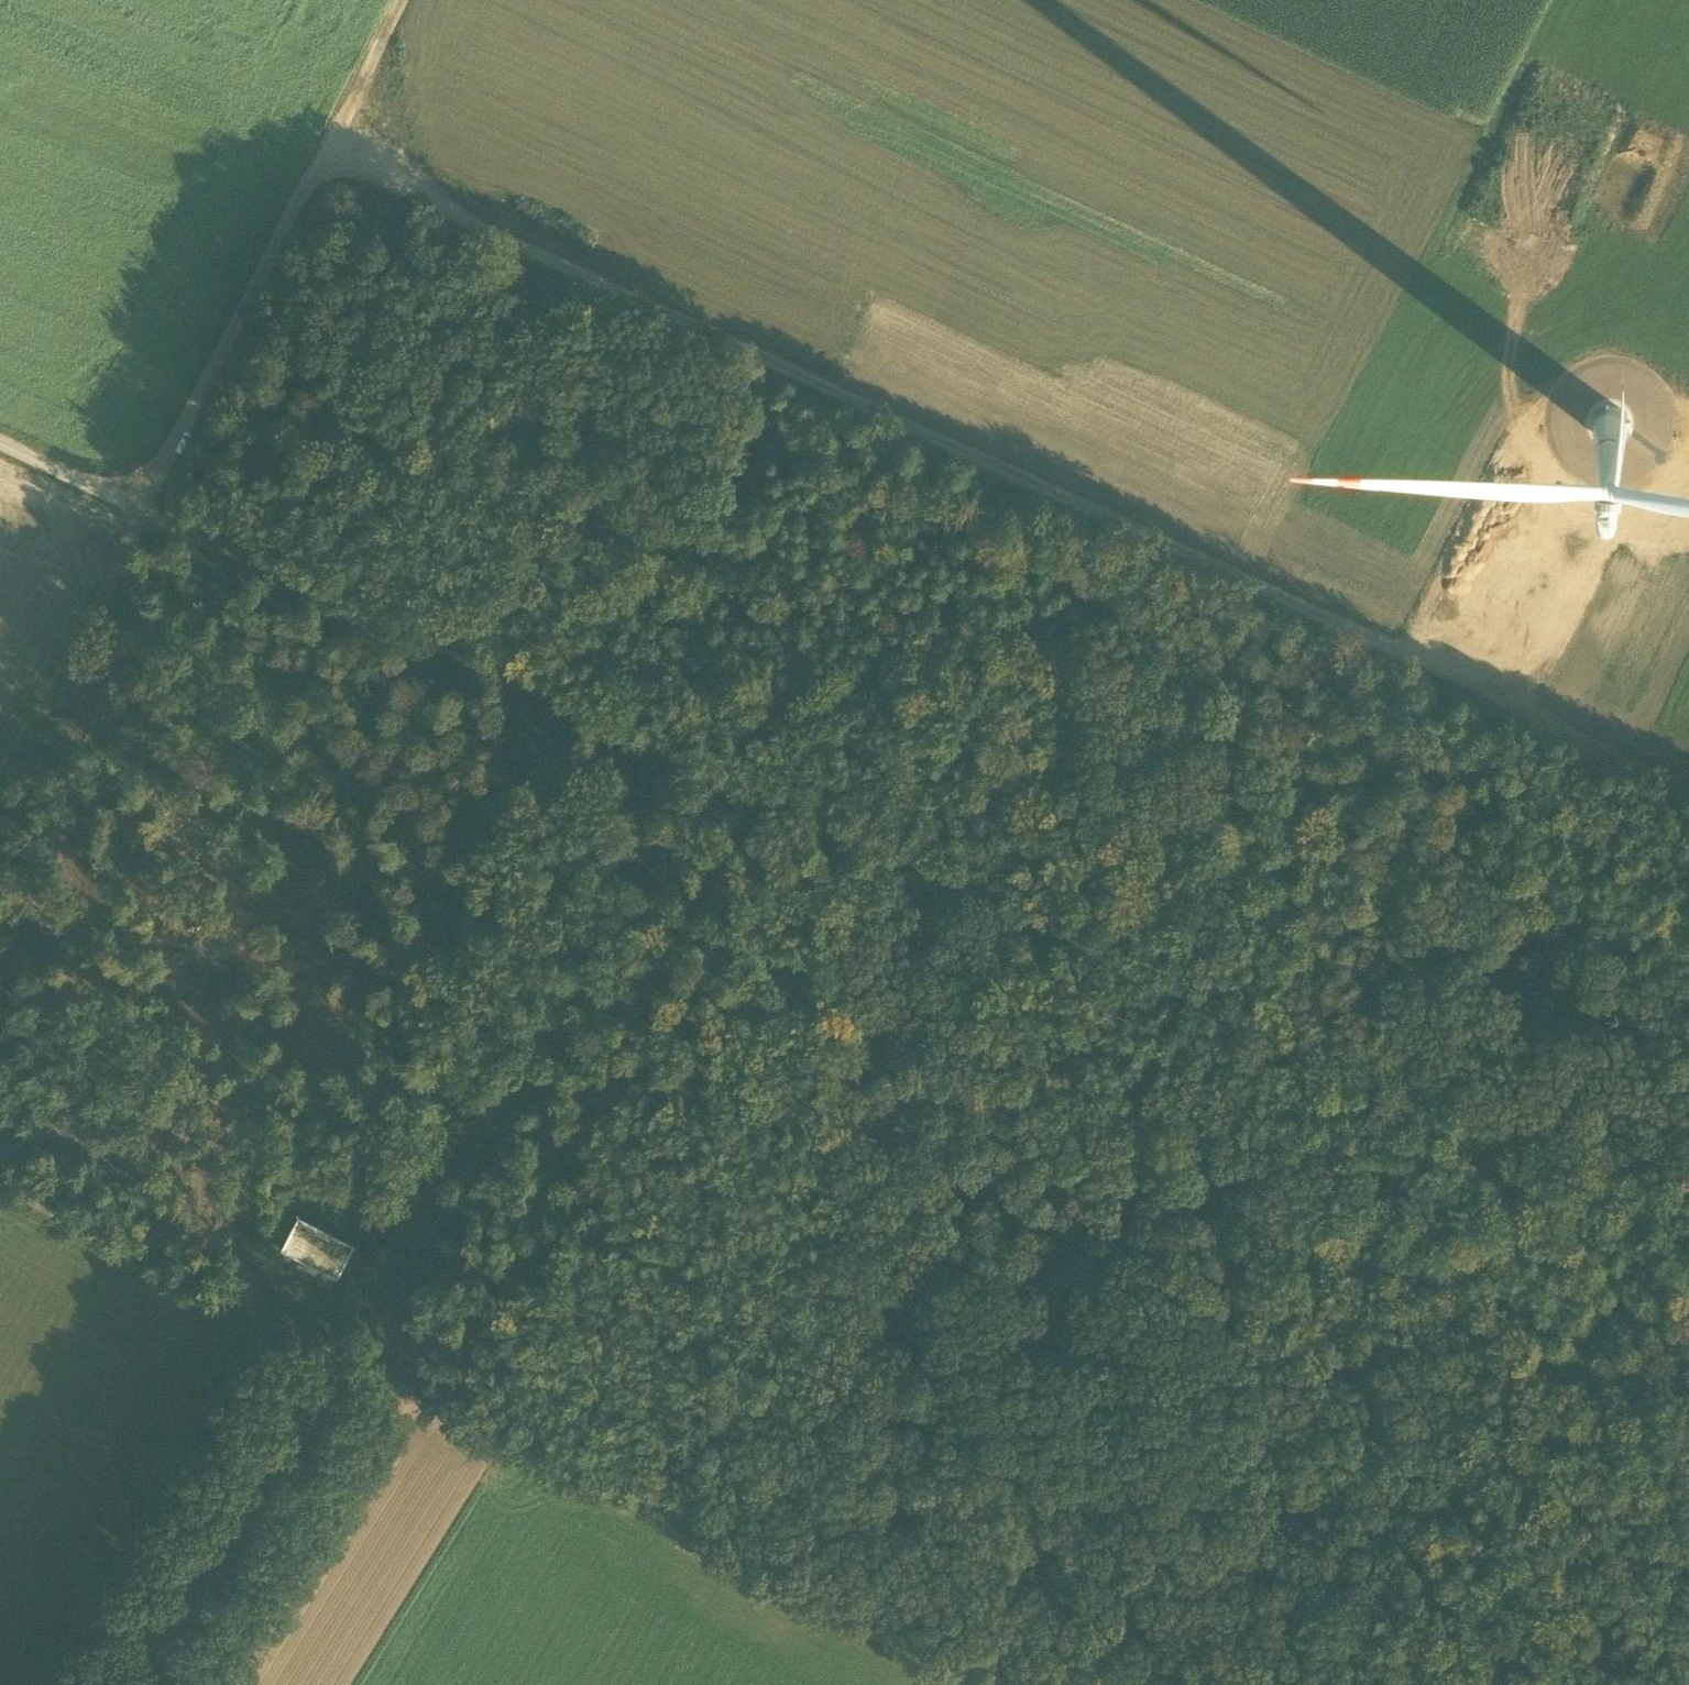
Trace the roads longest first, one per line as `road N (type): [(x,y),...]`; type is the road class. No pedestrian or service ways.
road 1 (track): [(1688,790),(321,163),(144,509),(0,749)]
road 2 (track): [(1688,1217),(635,734)]
road 3 (track): [(0,1189),(988,1684)]
road 4 (track): [(635,734),(0,443)]
road 5 (track): [(358,1259),(385,1274),(640,844),(635,734)]
road 6 (track): [(404,0),(321,163)]

